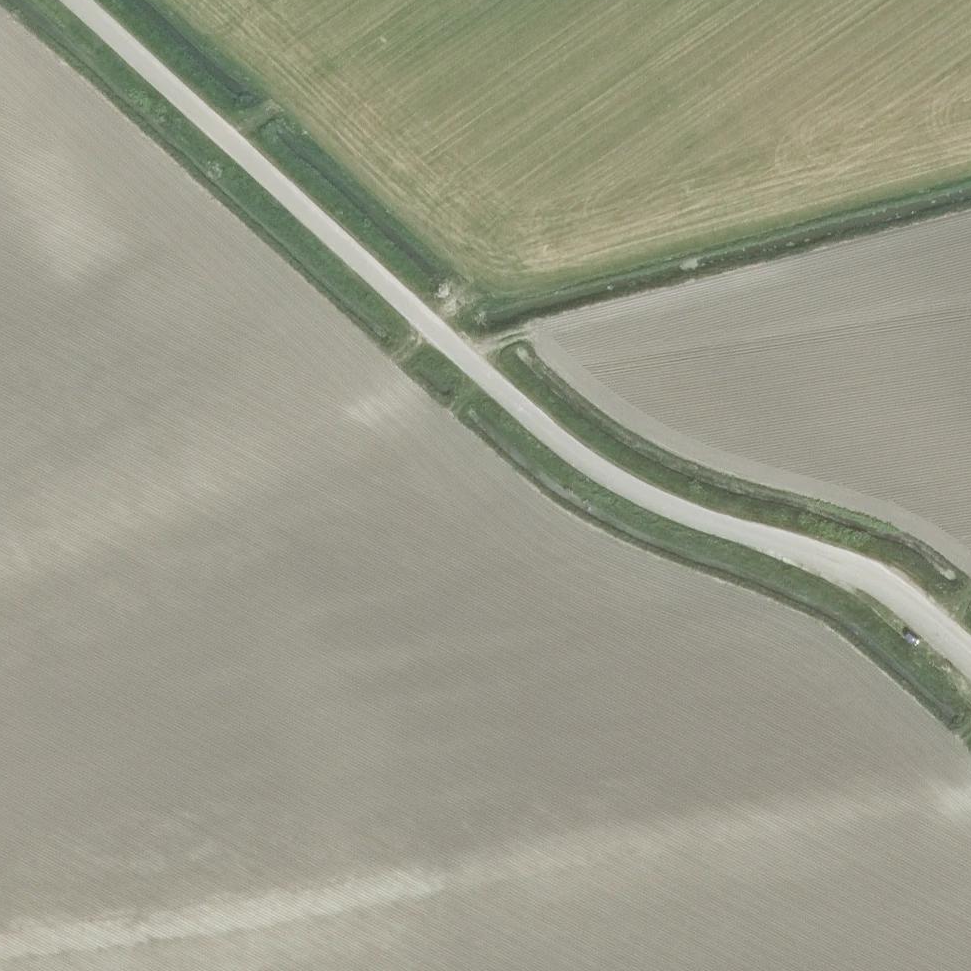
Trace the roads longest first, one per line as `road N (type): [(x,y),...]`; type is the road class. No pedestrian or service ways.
road 1 (unclassified): [(970,655),(876,580),(696,518),(601,472),(75,0)]

